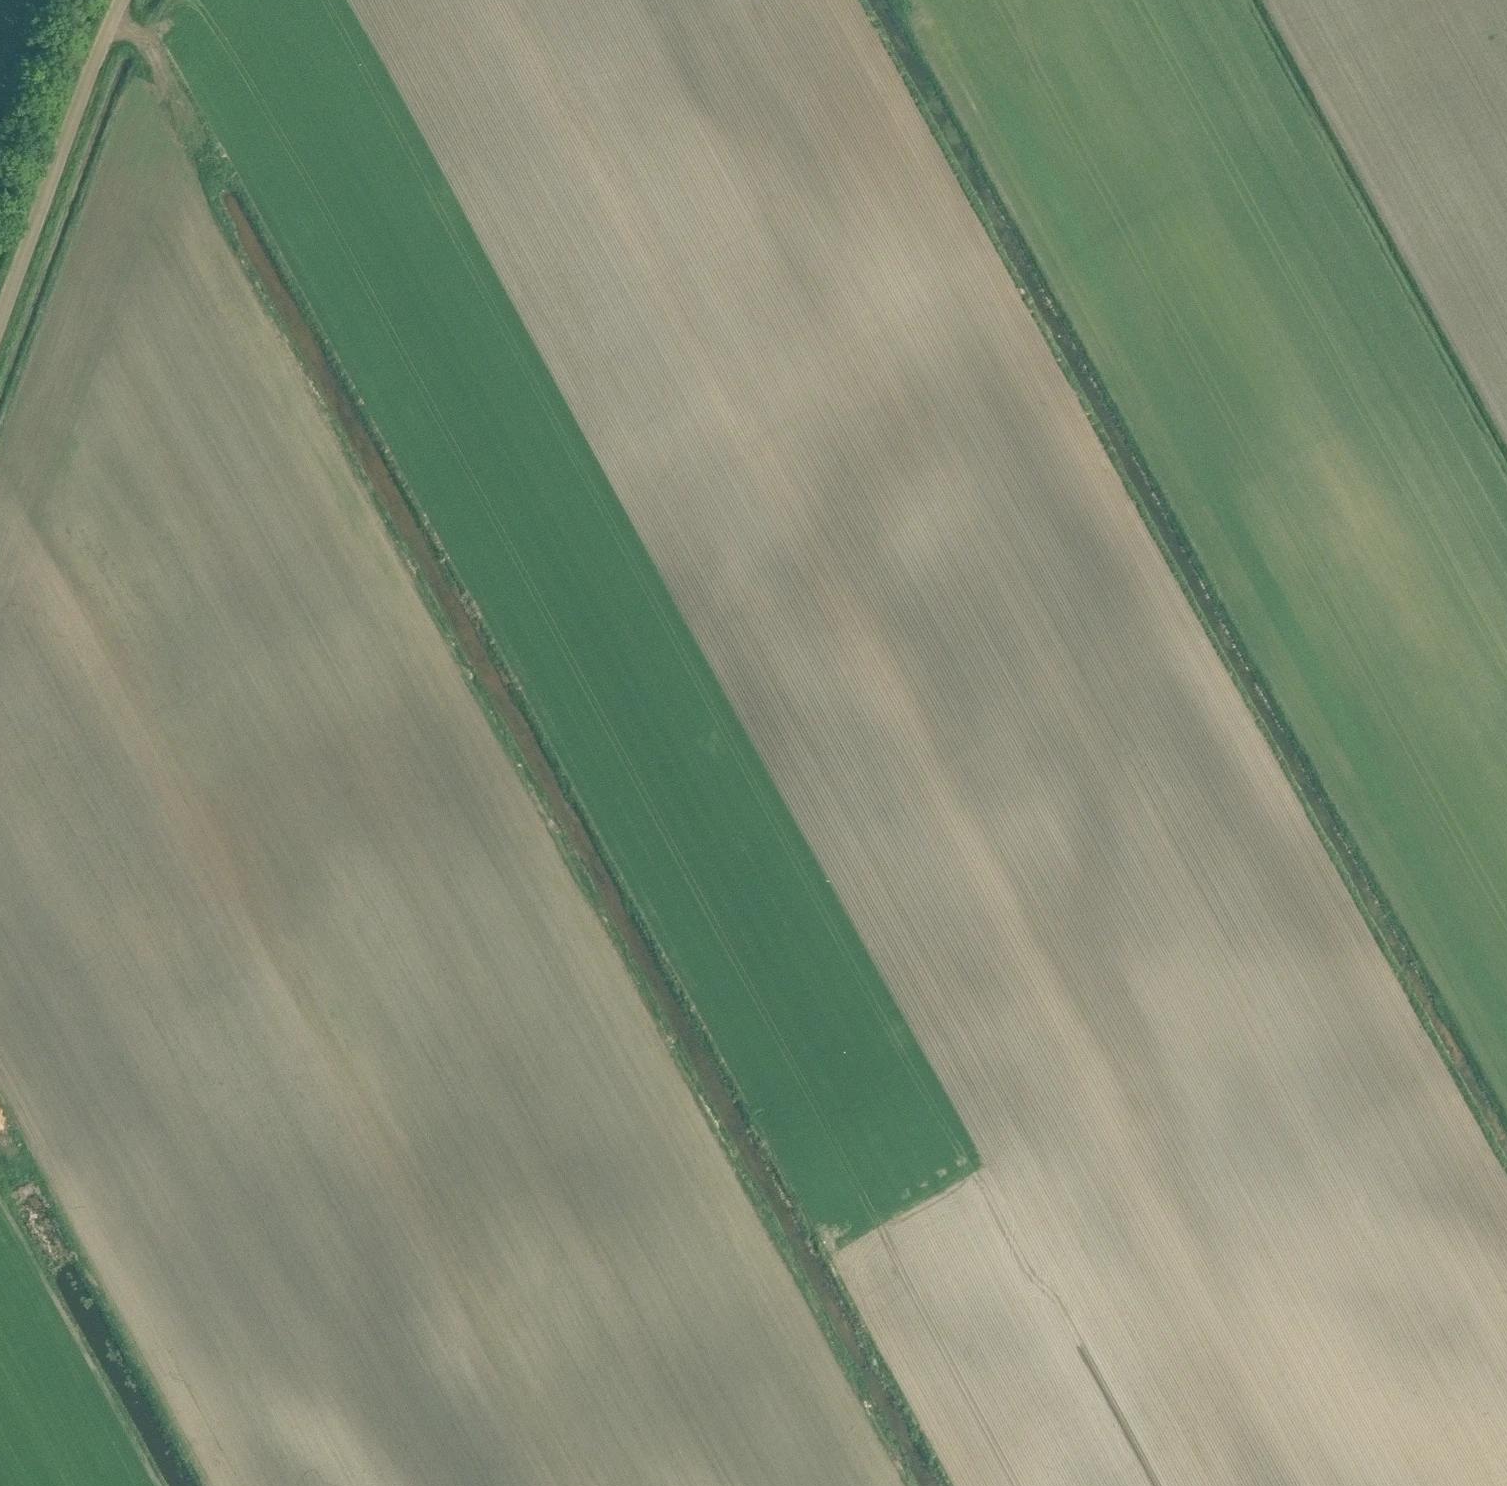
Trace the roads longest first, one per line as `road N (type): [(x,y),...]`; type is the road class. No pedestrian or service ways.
road 1 (unclassified): [(0,324),(121,0)]

